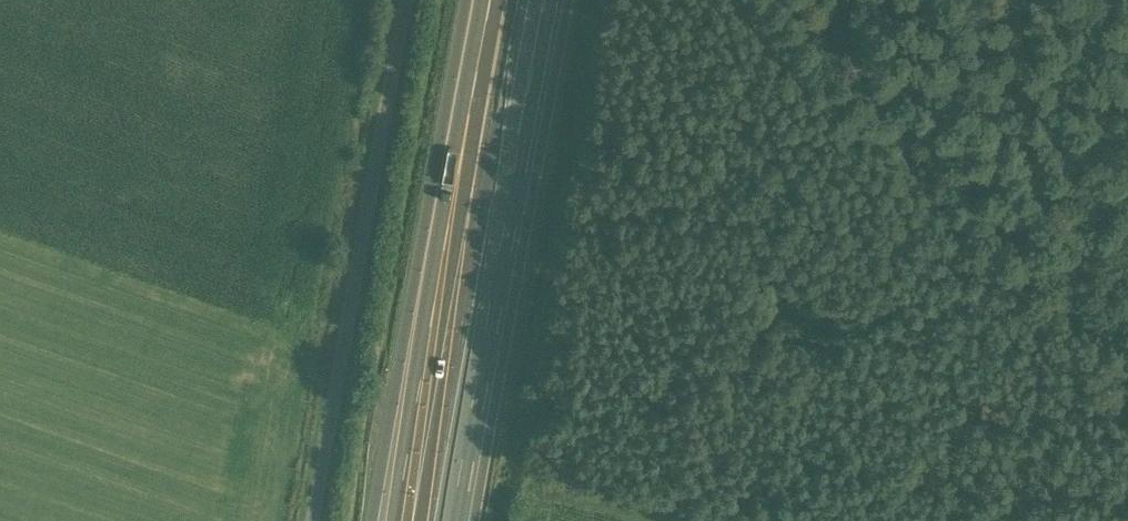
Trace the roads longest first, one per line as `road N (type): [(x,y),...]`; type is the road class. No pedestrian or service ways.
road 1 (motorway): [(454,520),(549,0)]
road 2 (unclassified): [(410,0),(316,520)]
road 3 (motorway): [(494,0),(400,520)]

